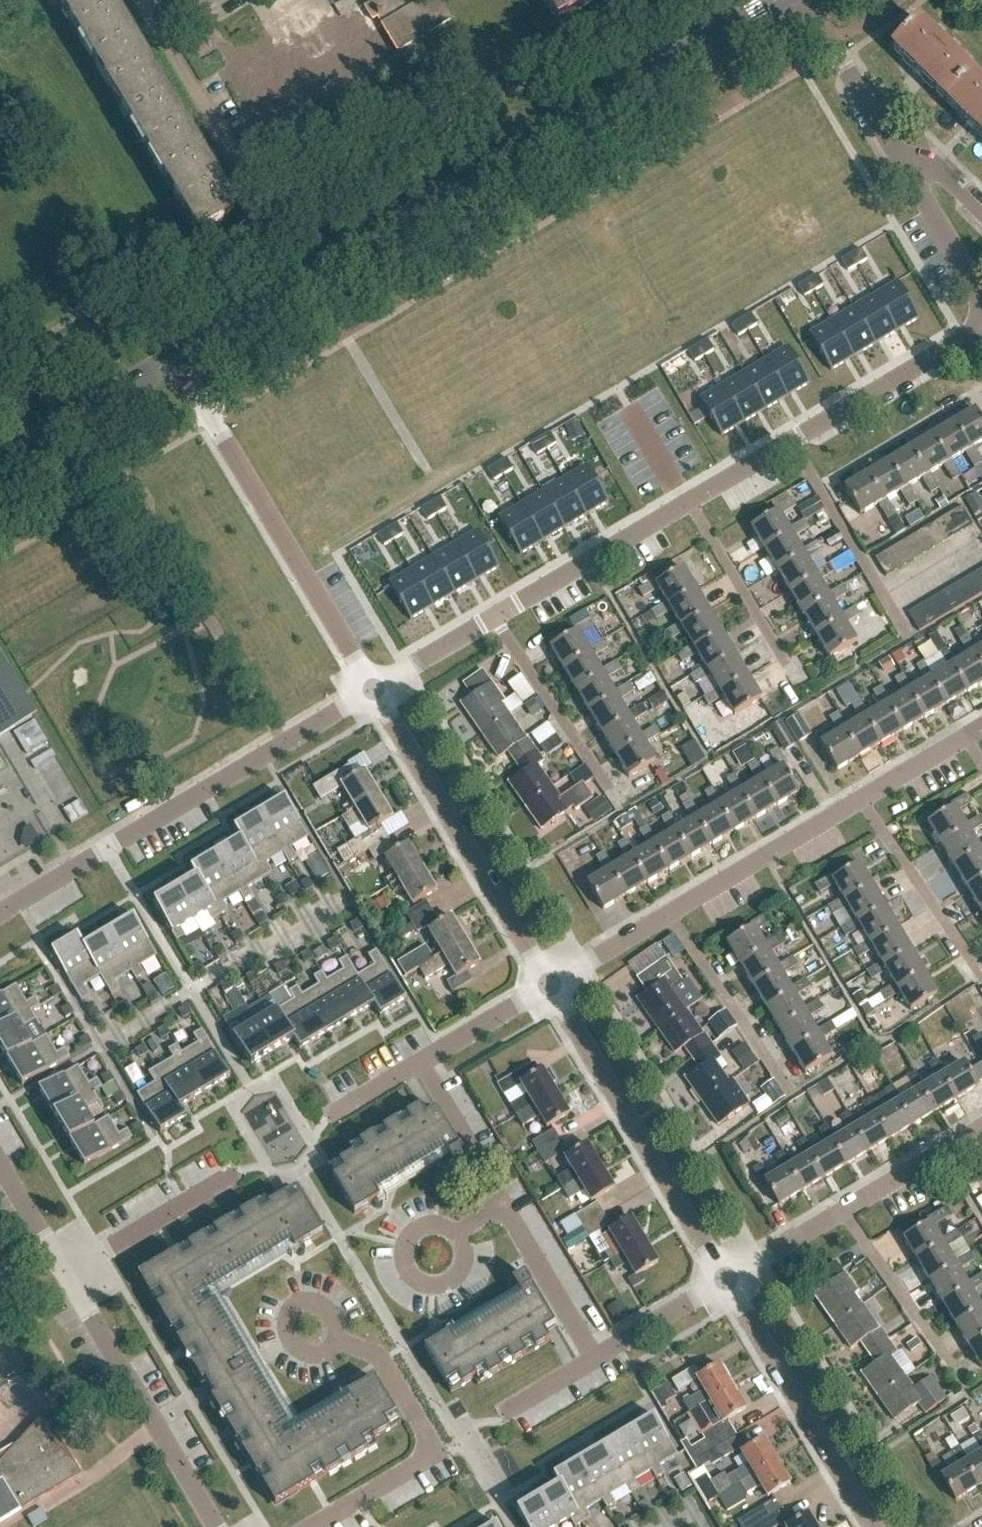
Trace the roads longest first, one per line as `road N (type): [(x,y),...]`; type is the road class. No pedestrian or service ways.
road 1 (tertiary): [(178,360),(773,0)]
road 2 (residential): [(0,914),(372,692)]
road 3 (residential): [(178,360),(372,692)]
road 4 (residential): [(676,913),(981,727)]
road 5 (residential): [(981,300),(805,0)]
road 6 (residential): [(550,987),(372,692)]
road 7 (residential): [(727,1282),(550,987)]
road 8 (residential): [(690,502),(981,327)]
road 9 (residential): [(219,1526),(61,1275)]
road 10 (residential): [(874,1526),(727,1282)]
road 11 (residential): [(624,813),(499,612)]
road 12 (residential): [(499,612),(690,502)]
road 13 (residential): [(792,1097),(676,913)]
road 14 (residential): [(972,1390),(848,1215)]
road 15 (residential): [(248,185),(140,0)]
road 16 (residential): [(61,1275),(239,1168)]
road 17 (tertiary): [(0,465),(178,360)]
road 18 (residential): [(690,502),(787,660)]
road 19 (residential): [(502,1206),(599,1359)]
road 20 (residential): [(457,1234),(464,1247),(458,1274),(446,1283),(418,1280),(405,1255),(408,1241),(417,1230),(445,1226)]
road 21 (residential): [(419,1064),(502,1206)]
road 22 (residential): [(430,1451),(380,1355),(333,1342)]
road 23 (residential): [(848,1215),(981,1133)]
road 24 (residential): [(419,1064),(550,987)]
road 25 (residential): [(372,692),(499,612)]
road 26 (residential): [(599,1359),(727,1282)]
road 27 (residential): [(550,987),(676,913)]
road 28 (residential): [(333,1342),(305,1356),(283,1334),(297,1306),(328,1311),(336,1325)]
road 29 (residential): [(727,1282),(848,1215)]
road 30 (residential): [(315,1526),(430,1451)]
road 31 (residential): [(61,1275),(0,1170)]

